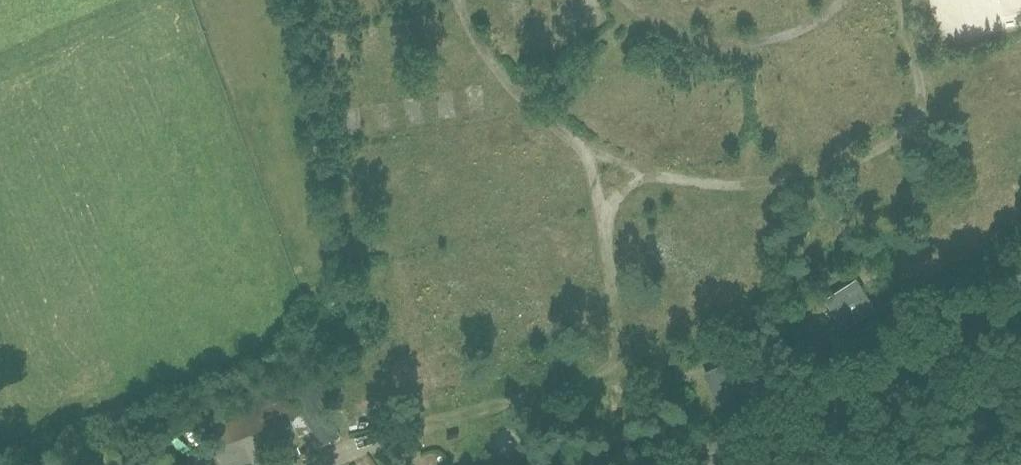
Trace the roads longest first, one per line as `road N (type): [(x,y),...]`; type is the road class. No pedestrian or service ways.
road 1 (unclassified): [(1020,282),(740,464)]

